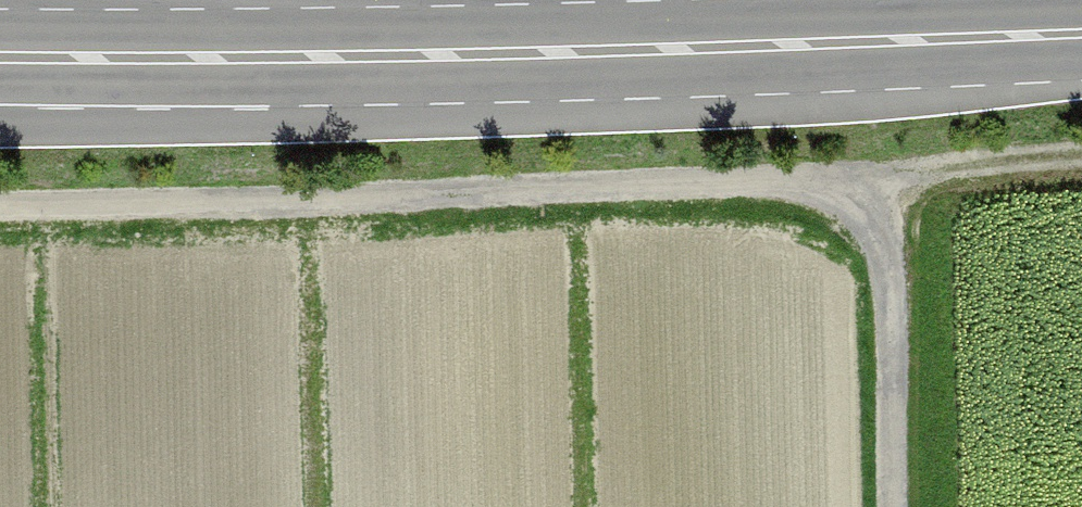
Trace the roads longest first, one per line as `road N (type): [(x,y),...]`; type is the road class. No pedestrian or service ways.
road 1 (track): [(0,192),(818,180),(870,201),(892,255),(897,506)]
road 2 (tertiary): [(0,123),(348,122),(697,56)]
road 3 (primary): [(697,56),(0,56)]
road 4 (primary): [(1081,36),(697,56)]
road 5 (tertiary): [(697,56),(317,0)]
road 6 (track): [(870,201),(953,169),(1081,157)]

